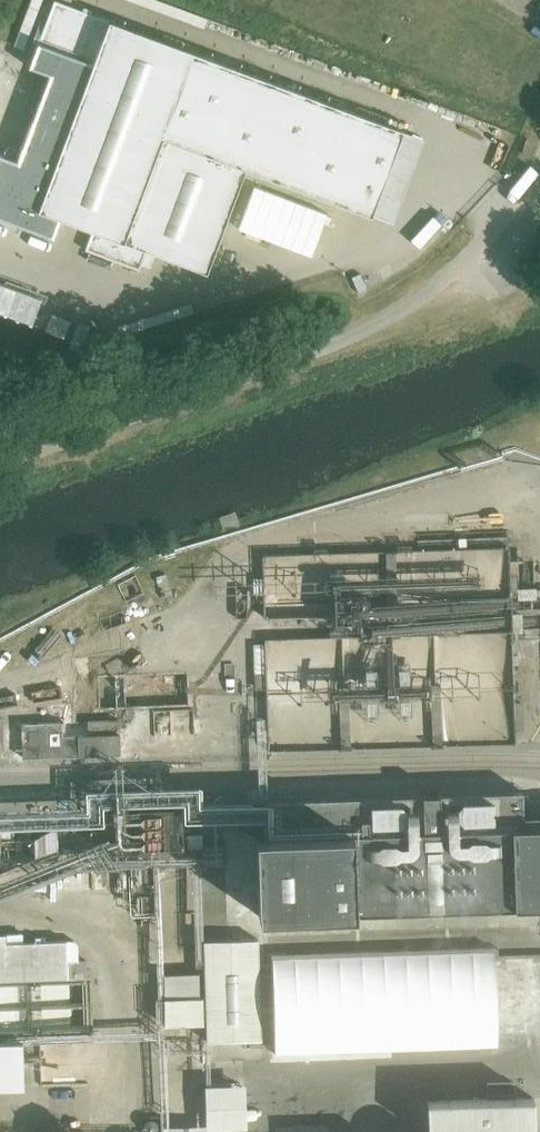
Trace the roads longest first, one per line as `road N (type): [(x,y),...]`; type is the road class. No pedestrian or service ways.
road 1 (unclassified): [(0,465),(338,345),(459,273)]
road 2 (unclassified): [(539,173),(500,236),(459,273)]

